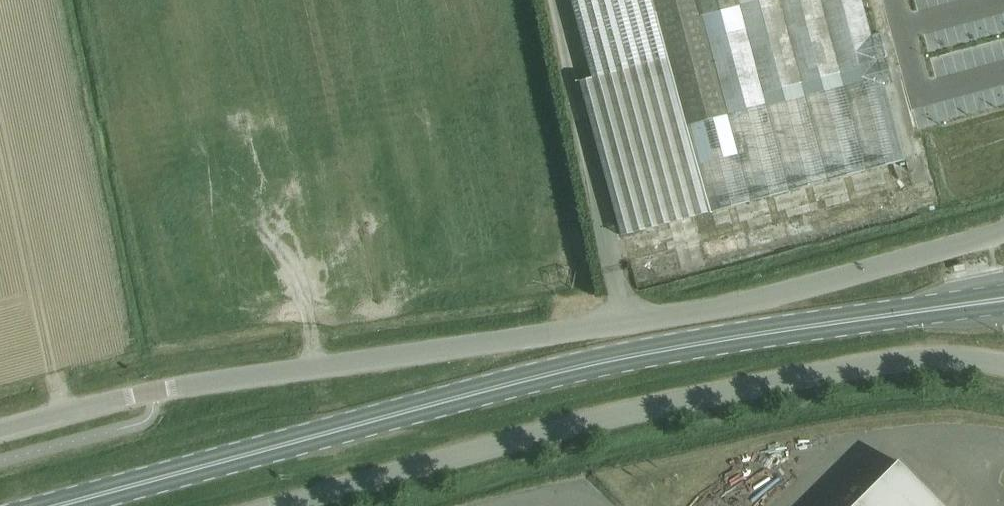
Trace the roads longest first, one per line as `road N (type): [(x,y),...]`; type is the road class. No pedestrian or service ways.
road 1 (unclassified): [(1003,230),(708,313),(160,389),(0,433)]
road 2 (primary): [(61,505),(594,364),(960,305)]
road 3 (unclassified): [(274,505),(589,421),(785,379),(904,358),(1003,367)]

